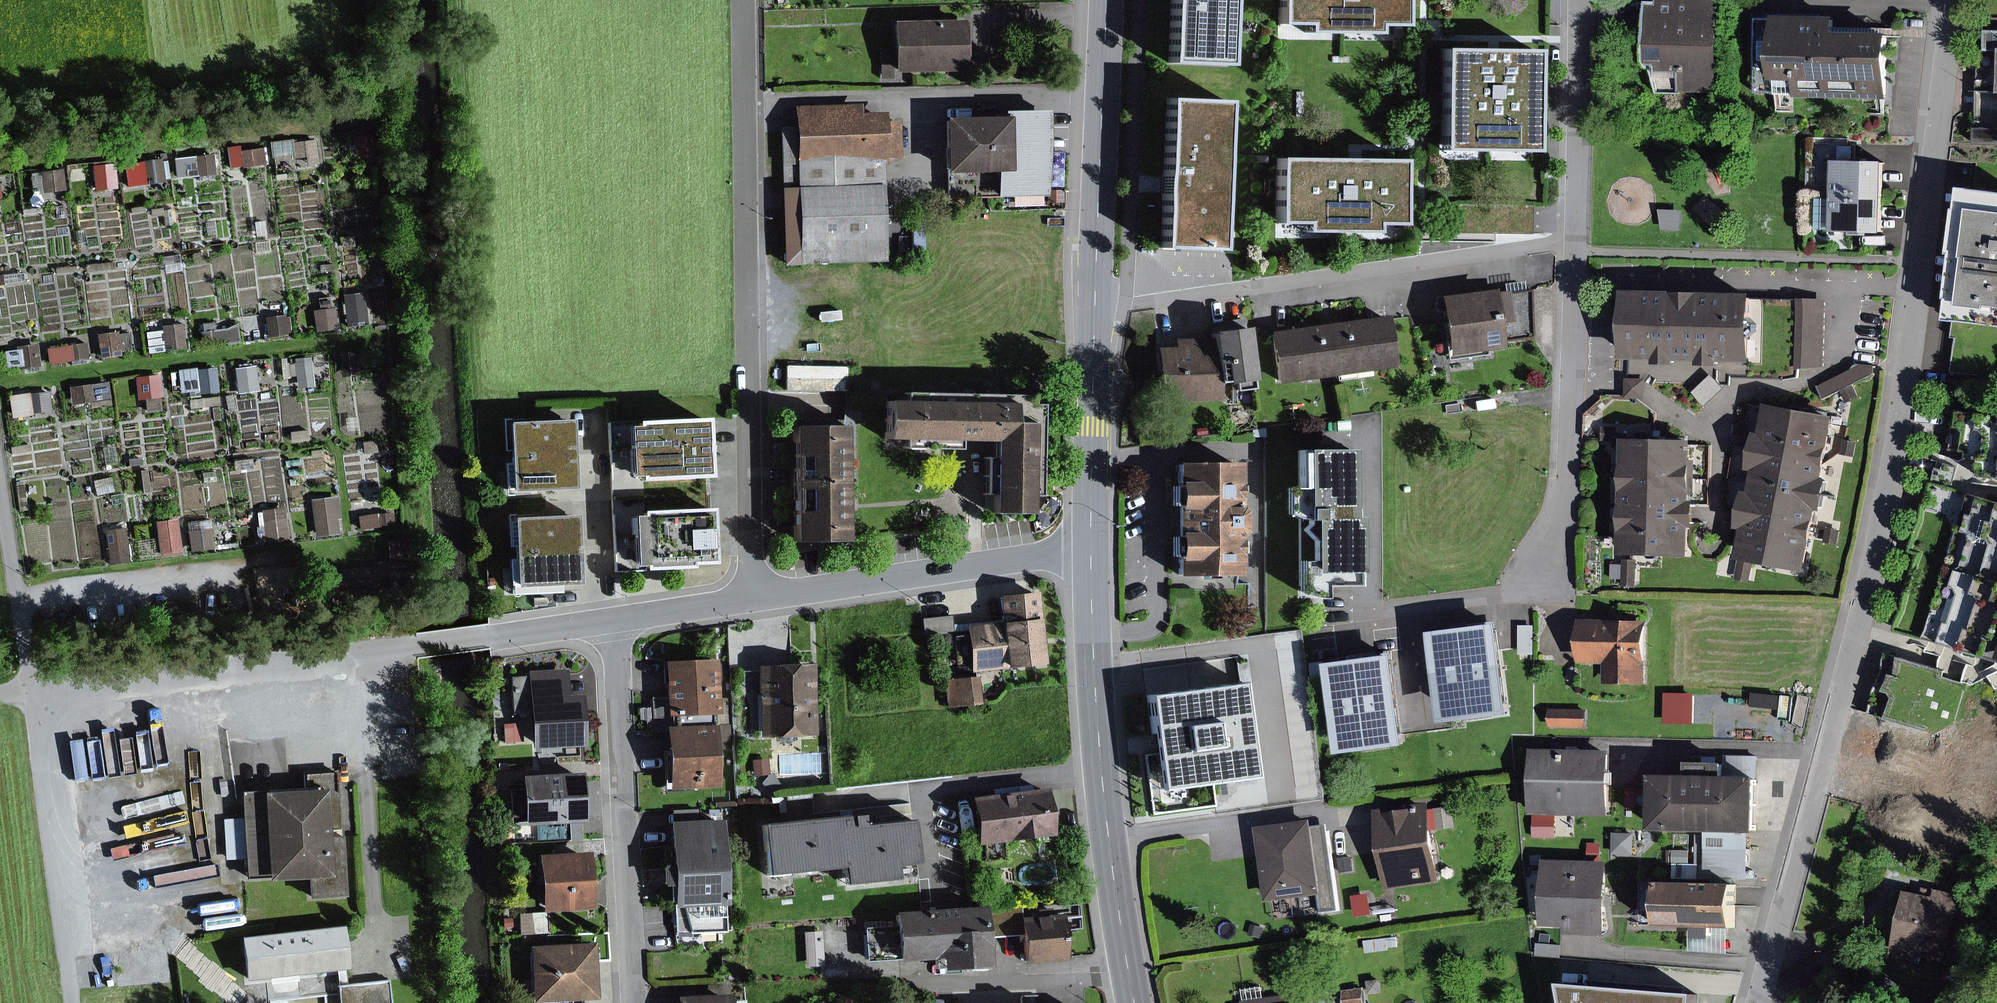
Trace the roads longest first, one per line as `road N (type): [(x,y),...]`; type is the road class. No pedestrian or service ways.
road 1 (residential): [(1749,1002),(1873,583),(1932,231),(1954,0)]
road 2 (residential): [(1580,0),(1564,586),(1371,611)]
road 3 (residential): [(754,597),(746,0)]
road 4 (residential): [(32,690),(609,624)]
road 5 (primary): [(1108,0),(1091,551)]
road 6 (primary): [(1091,551),(1100,770),(1133,1002)]
road 7 (residential): [(609,624),(634,1002)]
road 8 (residential): [(754,597),(1091,551)]
road 9 (track): [(32,690),(78,1002)]
road 10 (track): [(32,690),(0,478)]
road 11 (residential): [(609,624),(754,597)]

